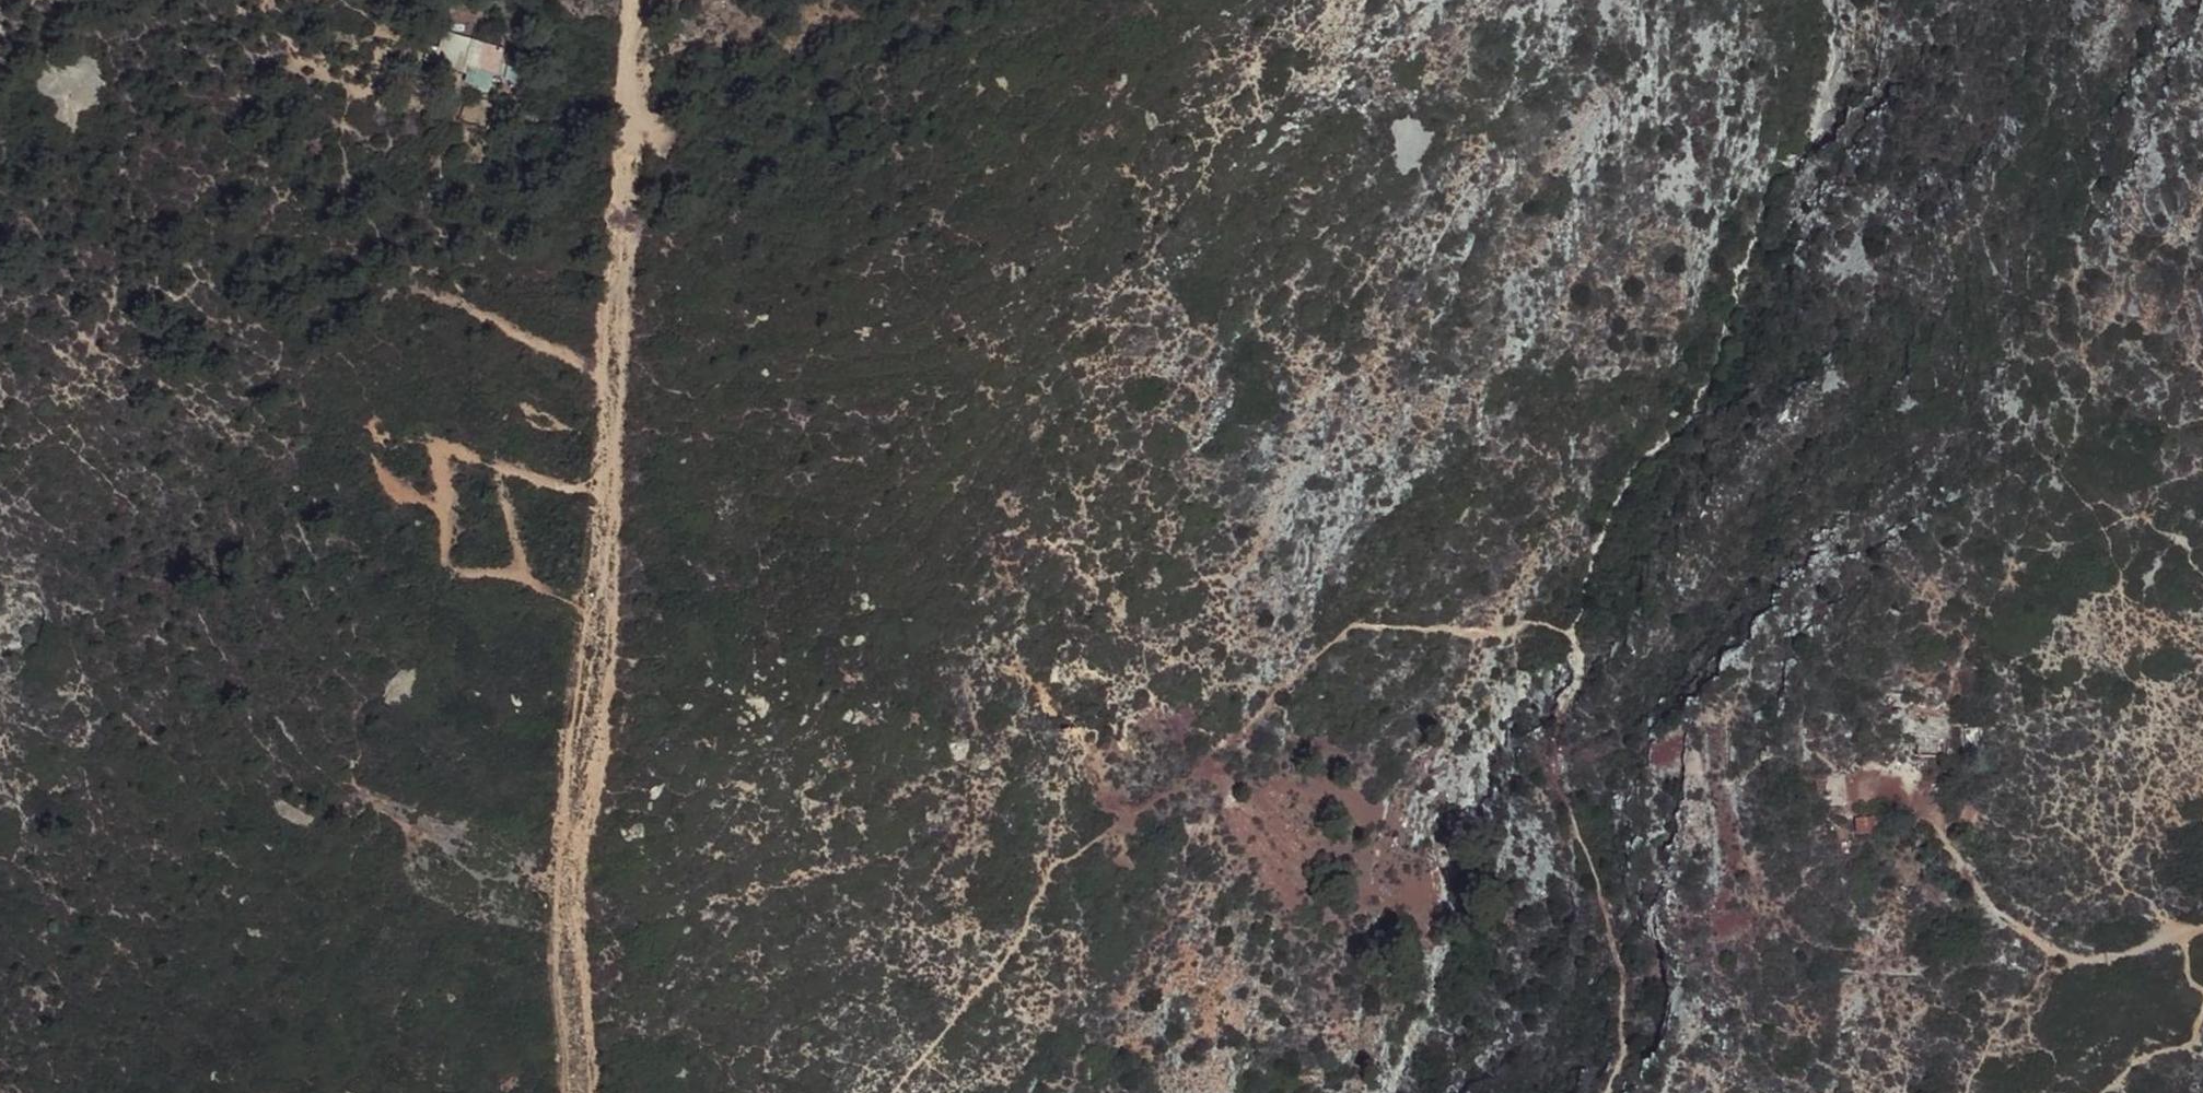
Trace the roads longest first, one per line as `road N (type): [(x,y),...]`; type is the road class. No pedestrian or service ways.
road 1 (track): [(641,0),(624,139),(616,344),(619,624),(579,877),(594,1092)]
road 2 (track): [(1893,781),(1926,798),(1974,882),(2050,949),(2108,960),(2202,929)]

